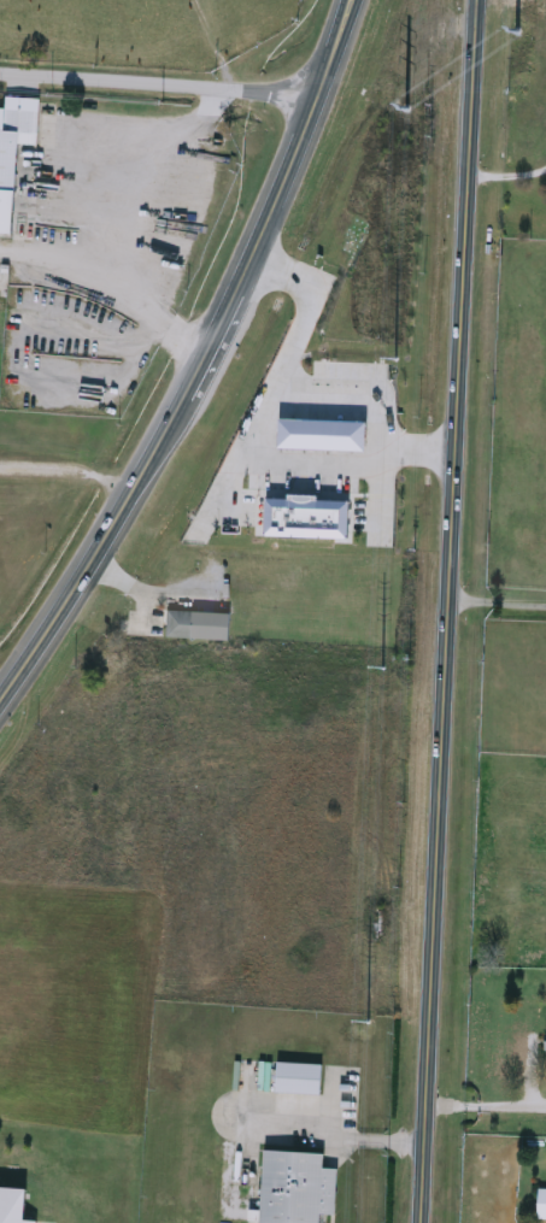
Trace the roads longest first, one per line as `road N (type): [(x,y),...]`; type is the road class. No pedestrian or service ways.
road 1 (secondary): [(463,0),(421,1222)]
road 2 (primary): [(0,698),(172,421),(253,252),(351,0)]
road 3 (residential): [(321,88),(0,71)]

